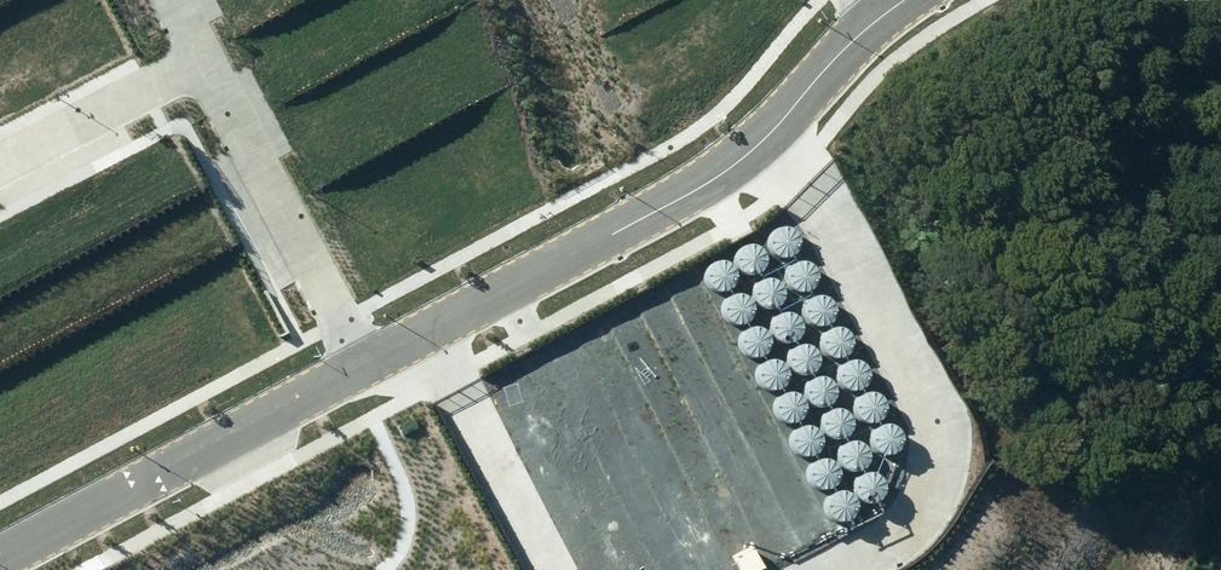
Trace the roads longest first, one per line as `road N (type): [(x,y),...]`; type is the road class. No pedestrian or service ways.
road 1 (residential): [(371,366),(733,181),(869,41)]
road 2 (residential): [(0,561),(371,366)]
road 3 (residential): [(190,87),(248,137),(371,366)]
road 4 (residential): [(0,160),(112,102),(190,87)]

